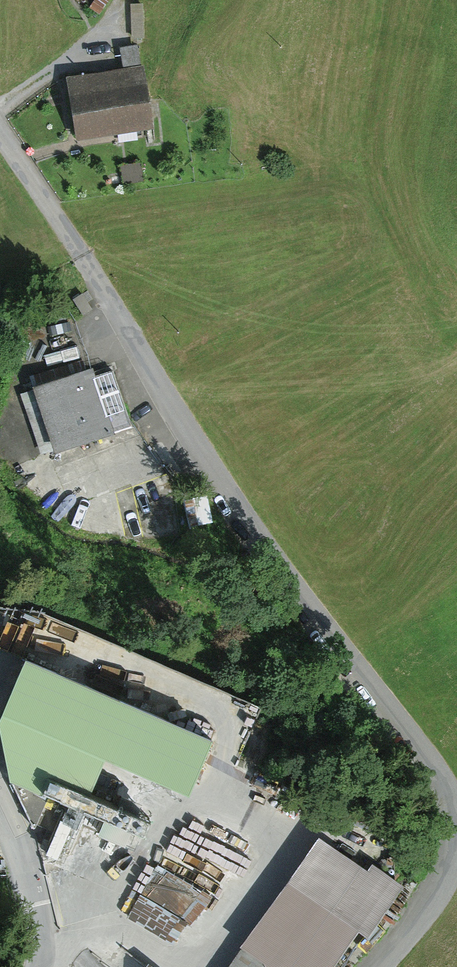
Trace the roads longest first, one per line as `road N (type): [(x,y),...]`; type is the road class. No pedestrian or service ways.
road 1 (residential): [(374,966),(436,881),(448,836),(438,790),(196,448),(0,136)]
road 2 (track): [(0,105),(102,33),(120,0)]

